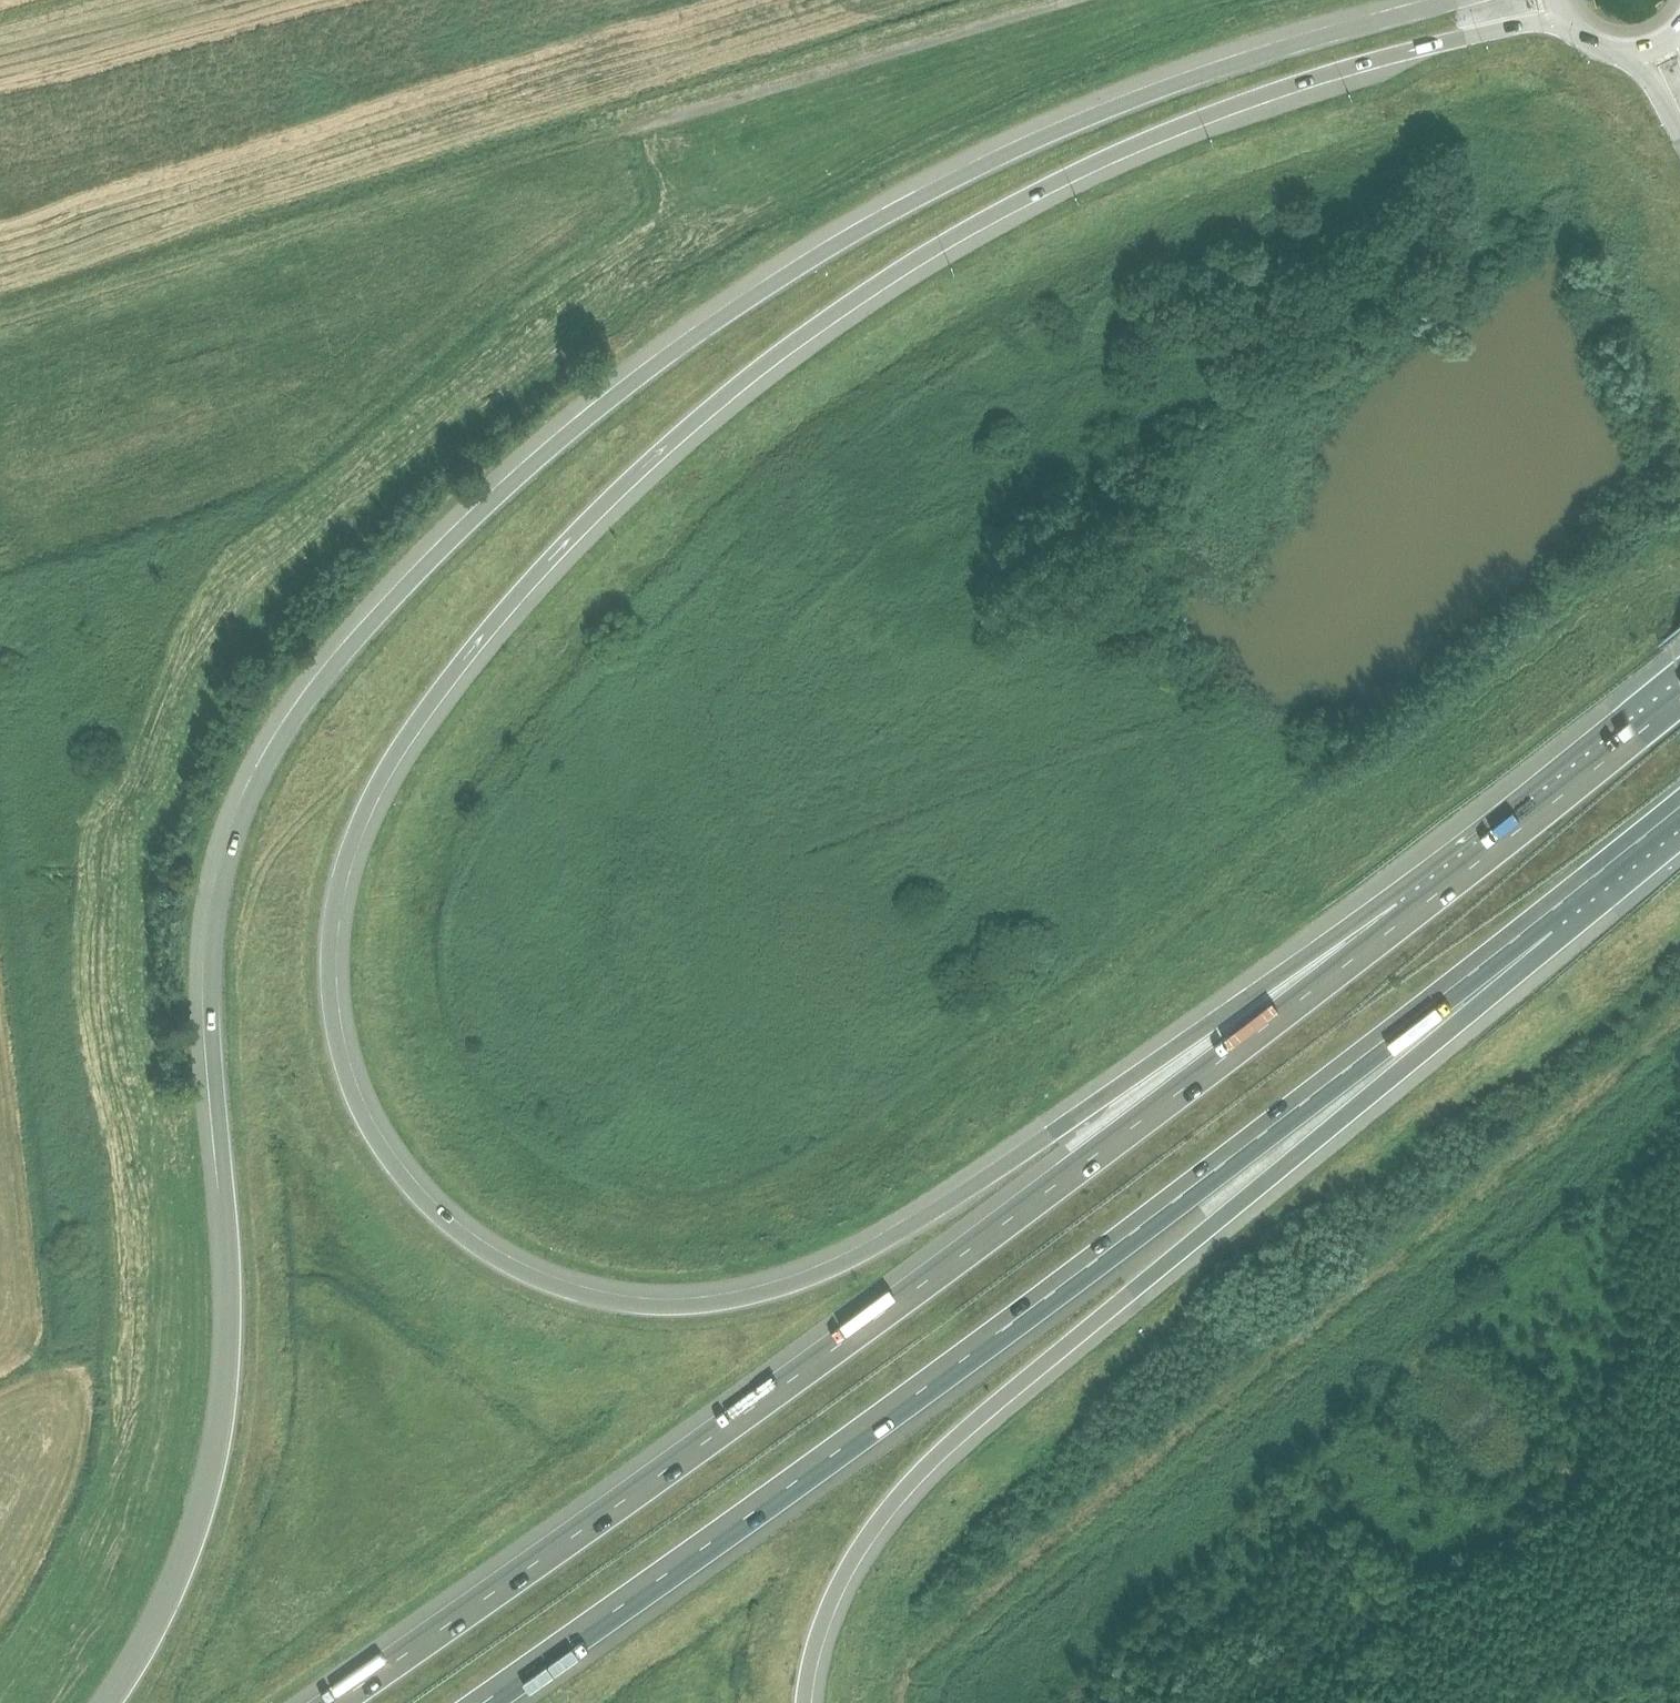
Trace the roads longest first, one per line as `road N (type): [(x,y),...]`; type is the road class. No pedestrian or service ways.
road 1 (motorway): [(1413,917),(1264,986),(894,1242),(780,1281),(690,1294),(560,1284),(444,1219),(386,1162),(345,1082),(332,1015),(328,947),(341,873),(411,730),(532,582),(740,390),(1049,192),(1214,120),(1376,65),(1563,17)]
road 2 (motorway): [(1463,0),(1197,78),(1034,142),(863,233),(701,337),(577,431),(314,678),(242,809),(205,972),(232,1264),(232,1408),(218,1482),(185,1582),(115,1702)]
road 3 (motorway): [(1413,917),(572,1538),(332,1702)]
road 4 (motorway): [(476,1702),(999,1333),(1537,924)]
road 5 (motorway): [(807,1702),(812,1651),(845,1574),(938,1458),(1482,1010),(1537,924)]
road 6 (motorway): [(1679,700),(1413,917)]
road 7 (motorway): [(1537,924),(1679,808)]

